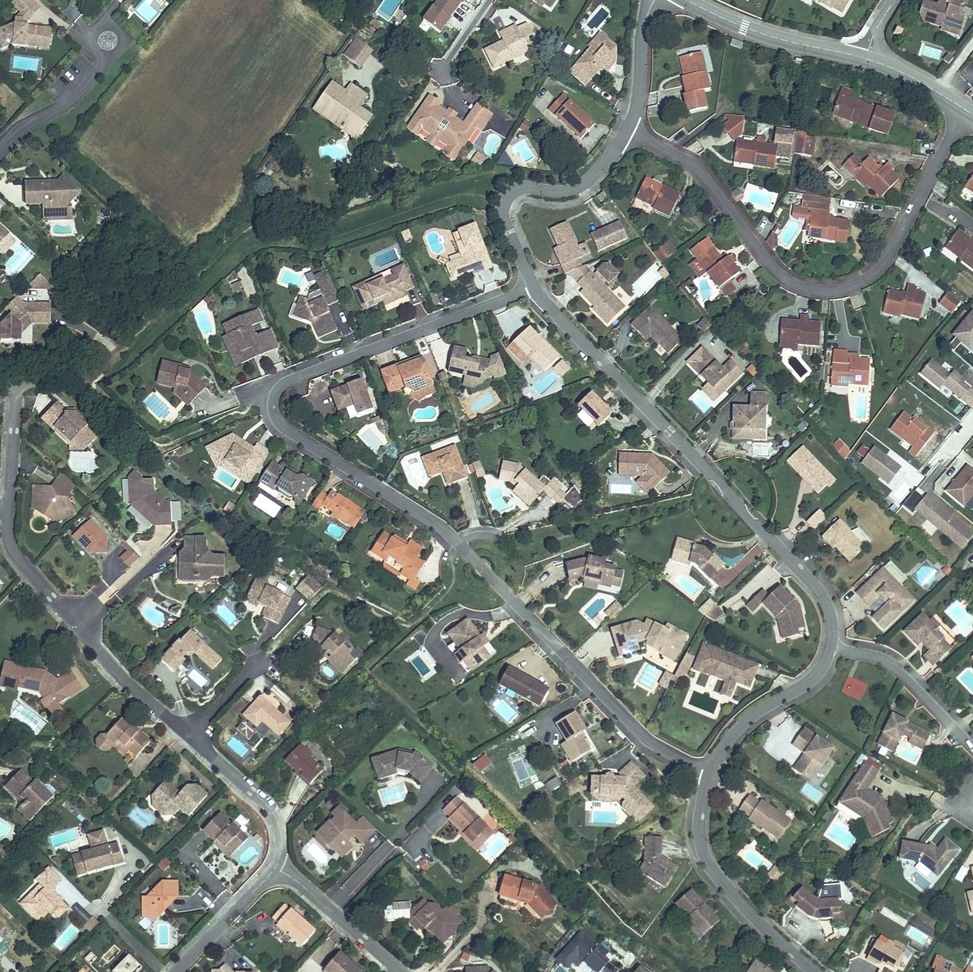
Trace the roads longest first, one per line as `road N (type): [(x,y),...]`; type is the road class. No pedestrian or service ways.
road 1 (residential): [(707,773),(639,733),(448,532),(282,423),(272,409),(284,382),(534,288)]
road 2 (residential): [(966,110),(882,268),(858,286),(826,292),(774,270),(696,169),(627,133)]
road 3 (residential): [(832,647),(828,607),(816,586),(534,288)]
road 4 (residential): [(191,734),(143,698),(23,560),(7,531),(5,503)]
road 5 (residential): [(818,971),(767,930),(706,859),(700,810),(707,773)]
road 6 (residential): [(534,288),(503,218),(510,192),(572,190),(627,133)]
road 7 (residential): [(5,503),(16,391),(118,352)]
road 8 (tertiary): [(865,58),(745,28),(686,0)]
road 9 (residential): [(972,752),(895,667),(832,647)]
road 10 (residential): [(707,773),(745,721),(809,680),(832,647)]
road 11 (residential): [(276,868),(281,840),(272,814),(191,734)]
road 12 (residential): [(0,150),(75,99),(106,61),(109,41)]
road 13 (residential): [(276,868),(396,971)]
road 14 (residential): [(175,971),(276,868)]
road 15 (residential): [(627,133),(637,105),(640,34),(654,0)]

